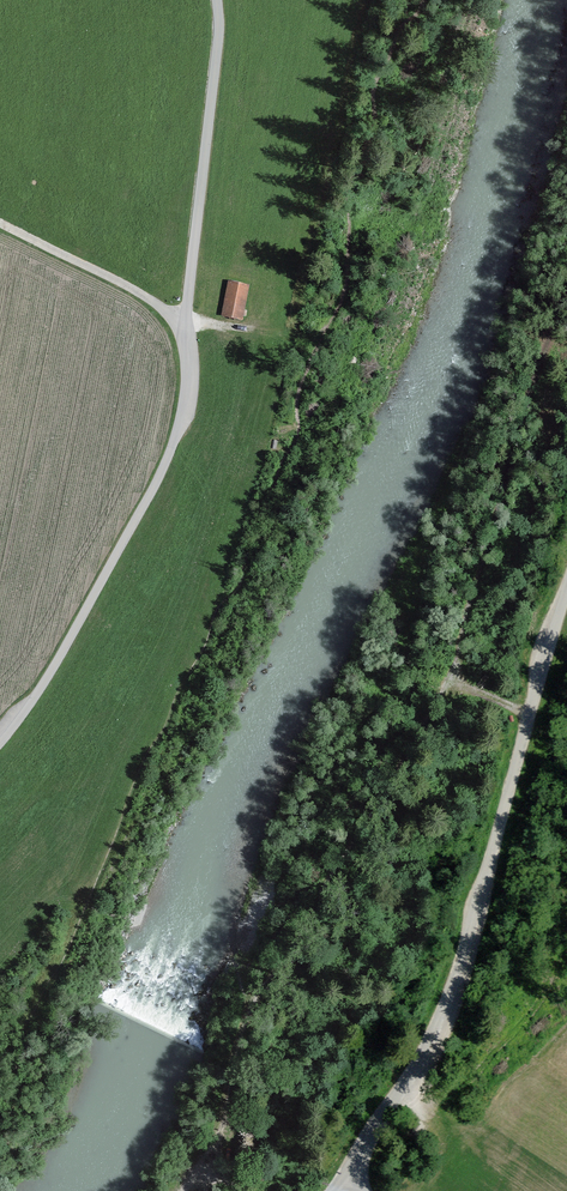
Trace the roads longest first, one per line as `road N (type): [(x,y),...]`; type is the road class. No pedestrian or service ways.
road 1 (track): [(0,223),(159,307),(182,337),(186,371),(180,419),(156,483),(60,658),(0,744)]
road 2 (unclassified): [(333,1190),(409,1085),(454,1002),(566,589)]
road 3 (track): [(217,0),(181,334)]

